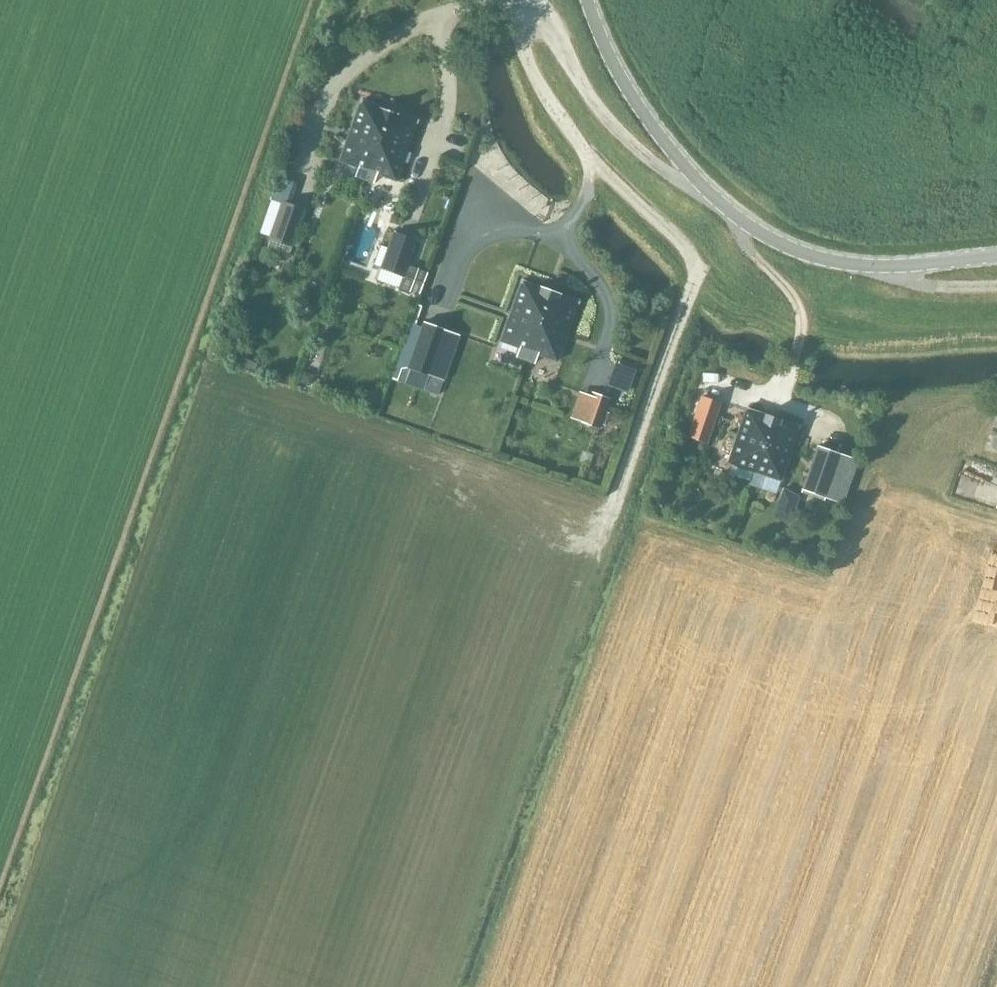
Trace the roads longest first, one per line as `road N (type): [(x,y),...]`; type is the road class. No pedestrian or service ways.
road 1 (unclassified): [(996,256),(894,268),(837,263),(749,226),(700,183),(638,106),(586,0)]

